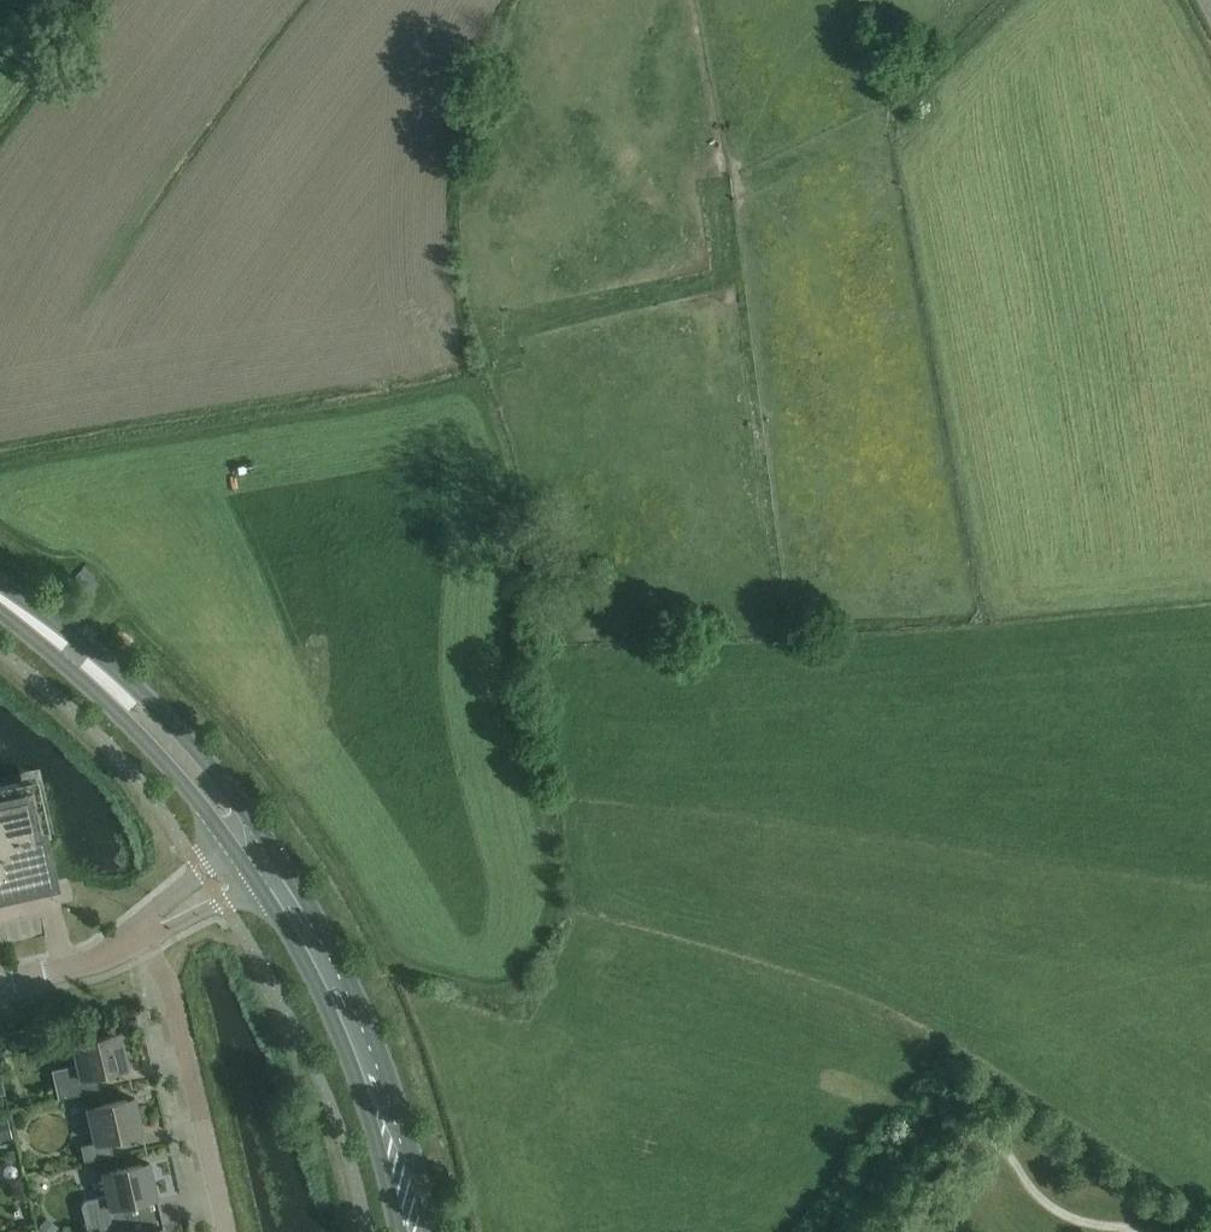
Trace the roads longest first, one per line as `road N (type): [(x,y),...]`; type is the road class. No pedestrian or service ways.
road 1 (secondary): [(415,1231),(388,1095),(274,877)]
road 2 (secondary): [(248,839),(133,700),(0,596)]
road 3 (residential): [(227,1231),(171,984),(138,936)]
road 4 (unclassified): [(138,936),(172,929),(274,877)]
road 5 (unclassified): [(248,839),(138,936)]
road 6 (residential): [(67,967),(51,899),(0,911)]

